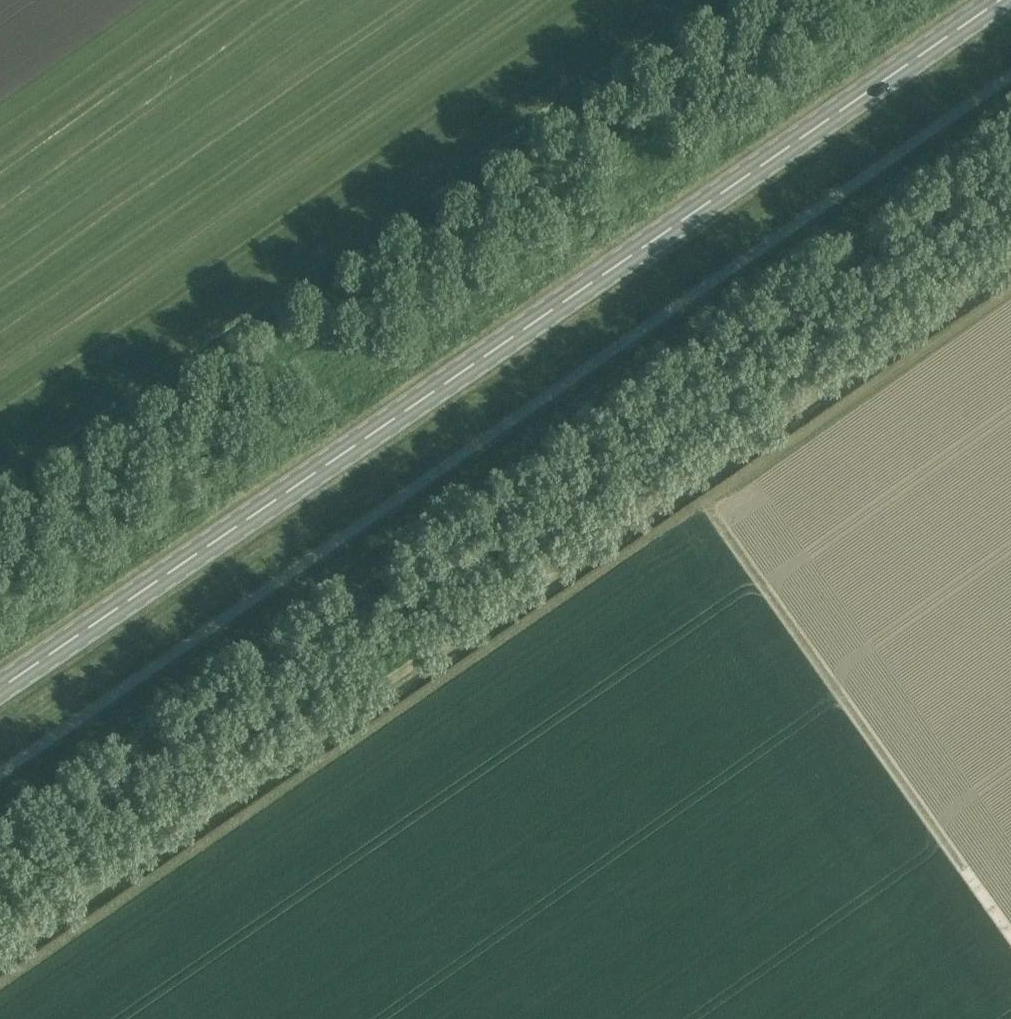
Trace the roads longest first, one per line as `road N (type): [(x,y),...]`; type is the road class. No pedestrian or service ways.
road 1 (secondary): [(0,689),(997,0)]

